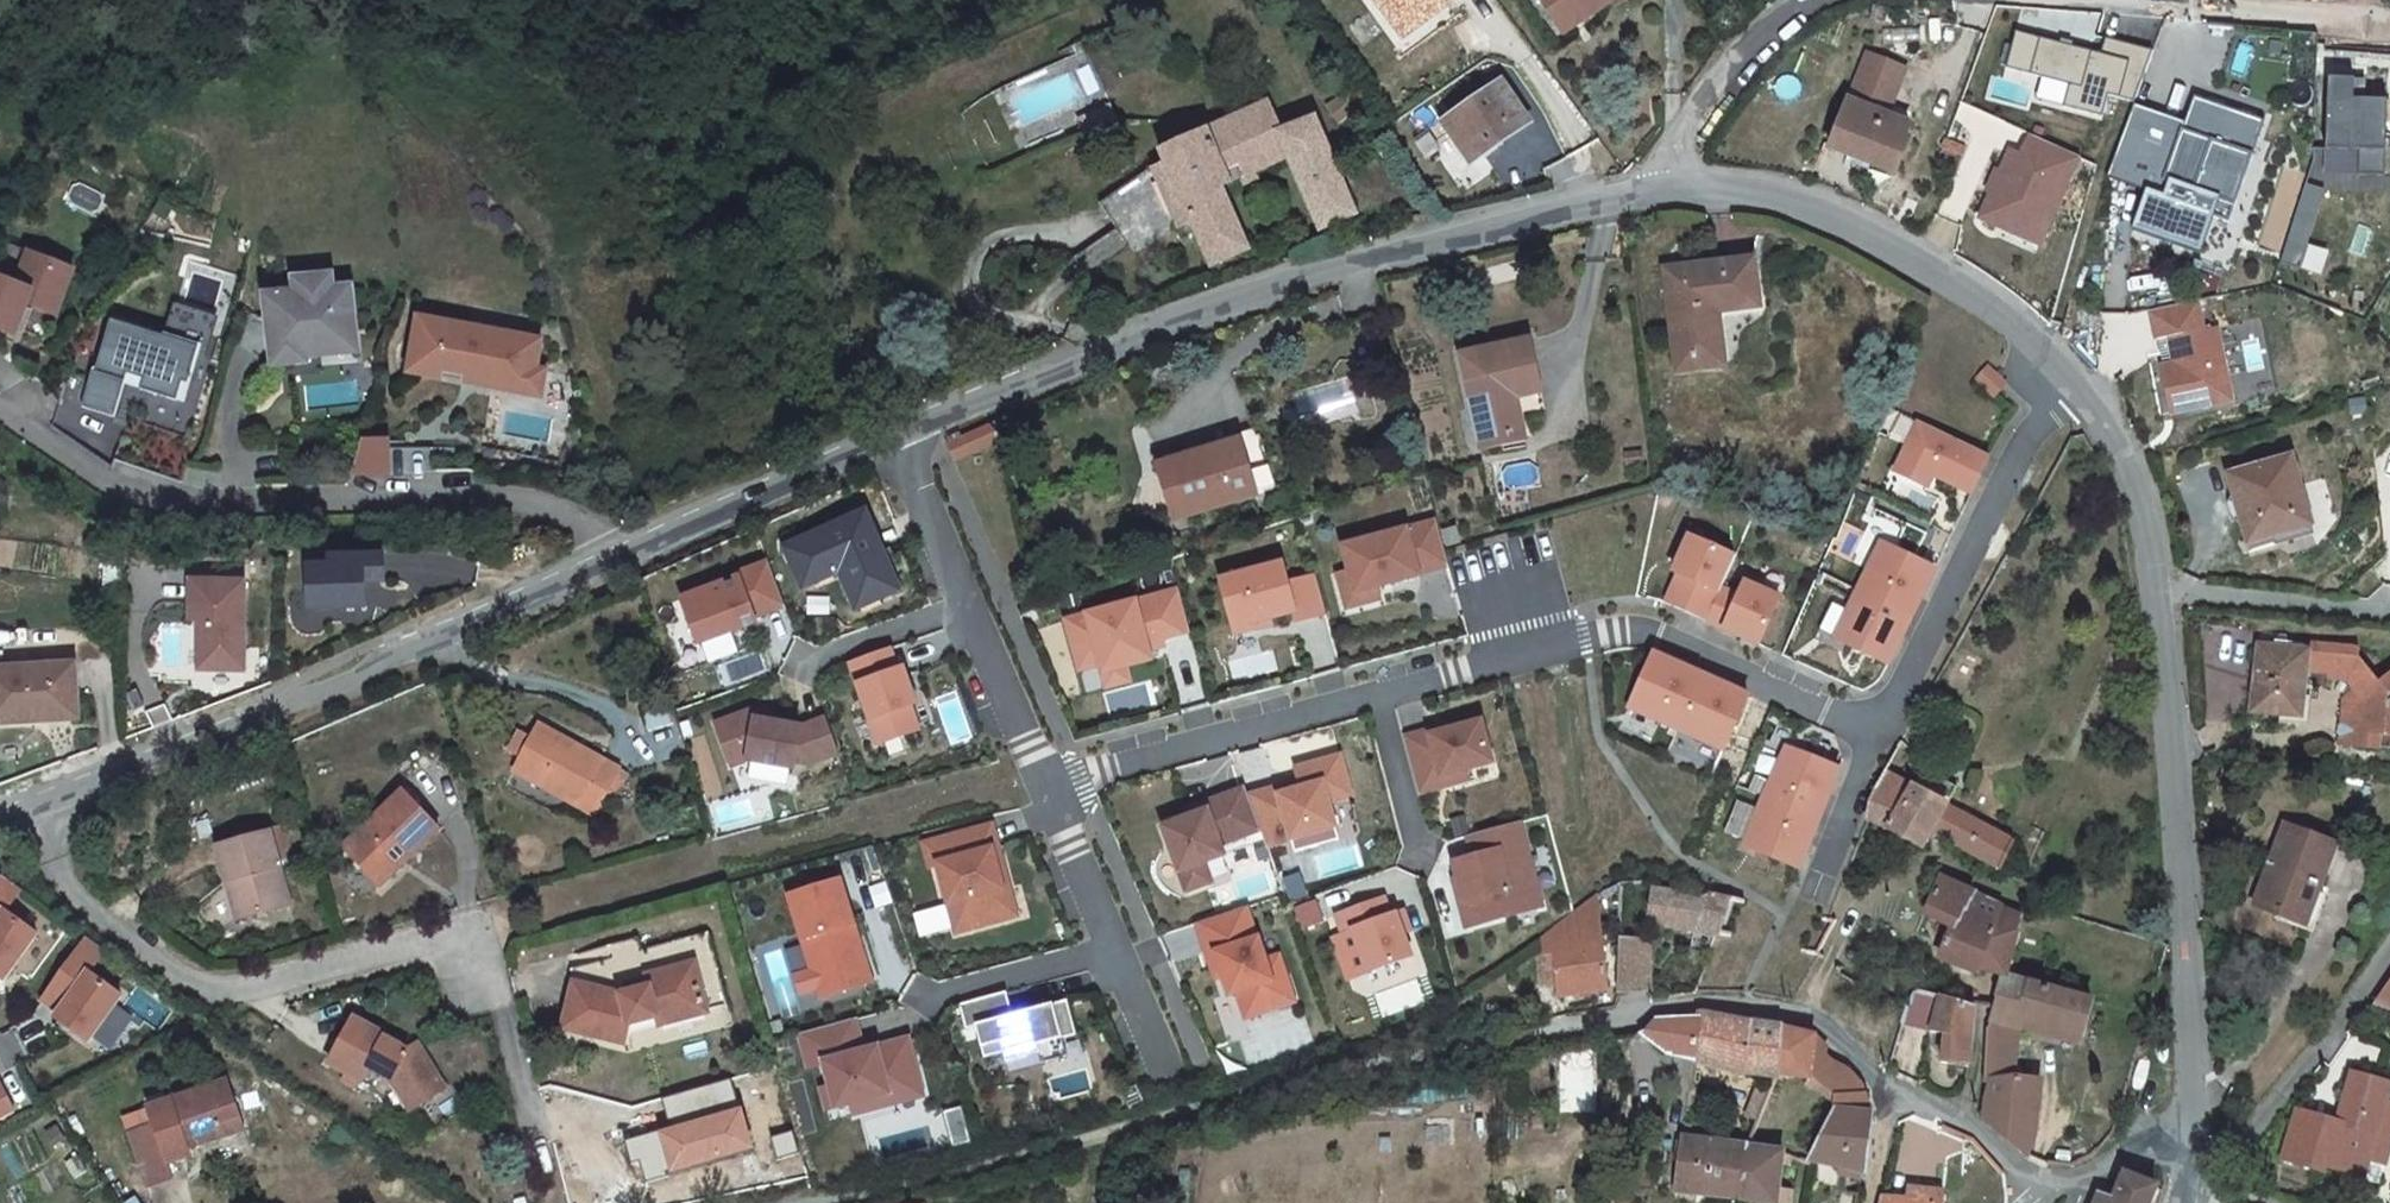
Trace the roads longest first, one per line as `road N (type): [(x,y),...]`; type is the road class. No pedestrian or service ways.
road 1 (unclassified): [(841,1202),(1351,1071),(1699,1005),(1770,1011),(1825,1028),(1894,1103),(1938,1116),(2040,1185),(2075,1181),(2190,1135)]
road 2 (residential): [(1048,784),(1627,627),(1882,723),(2076,379)]
road 3 (unclassified): [(900,437),(1165,325),(1325,269),(1639,191)]
road 4 (unclassified): [(2076,379),(2125,453),(2147,518),(2173,749),(2190,1135)]
road 5 (unclassified): [(0,825),(636,555)]
road 6 (residential): [(0,416),(125,490),(202,505),(456,496),(545,505),(636,555)]
road 7 (unclassified): [(1639,191),(1753,192),(1843,220),(1923,264),(2076,379)]
road 8 (residential): [(900,437),(1048,784)]
road 9 (residential): [(1048,784),(1166,1082)]
road 10 (unclassified): [(636,555),(900,437)]
road 11 (residential): [(1639,191),(1746,55),(1814,0)]
road 12 (residential): [(2147,0),(2389,22)]

